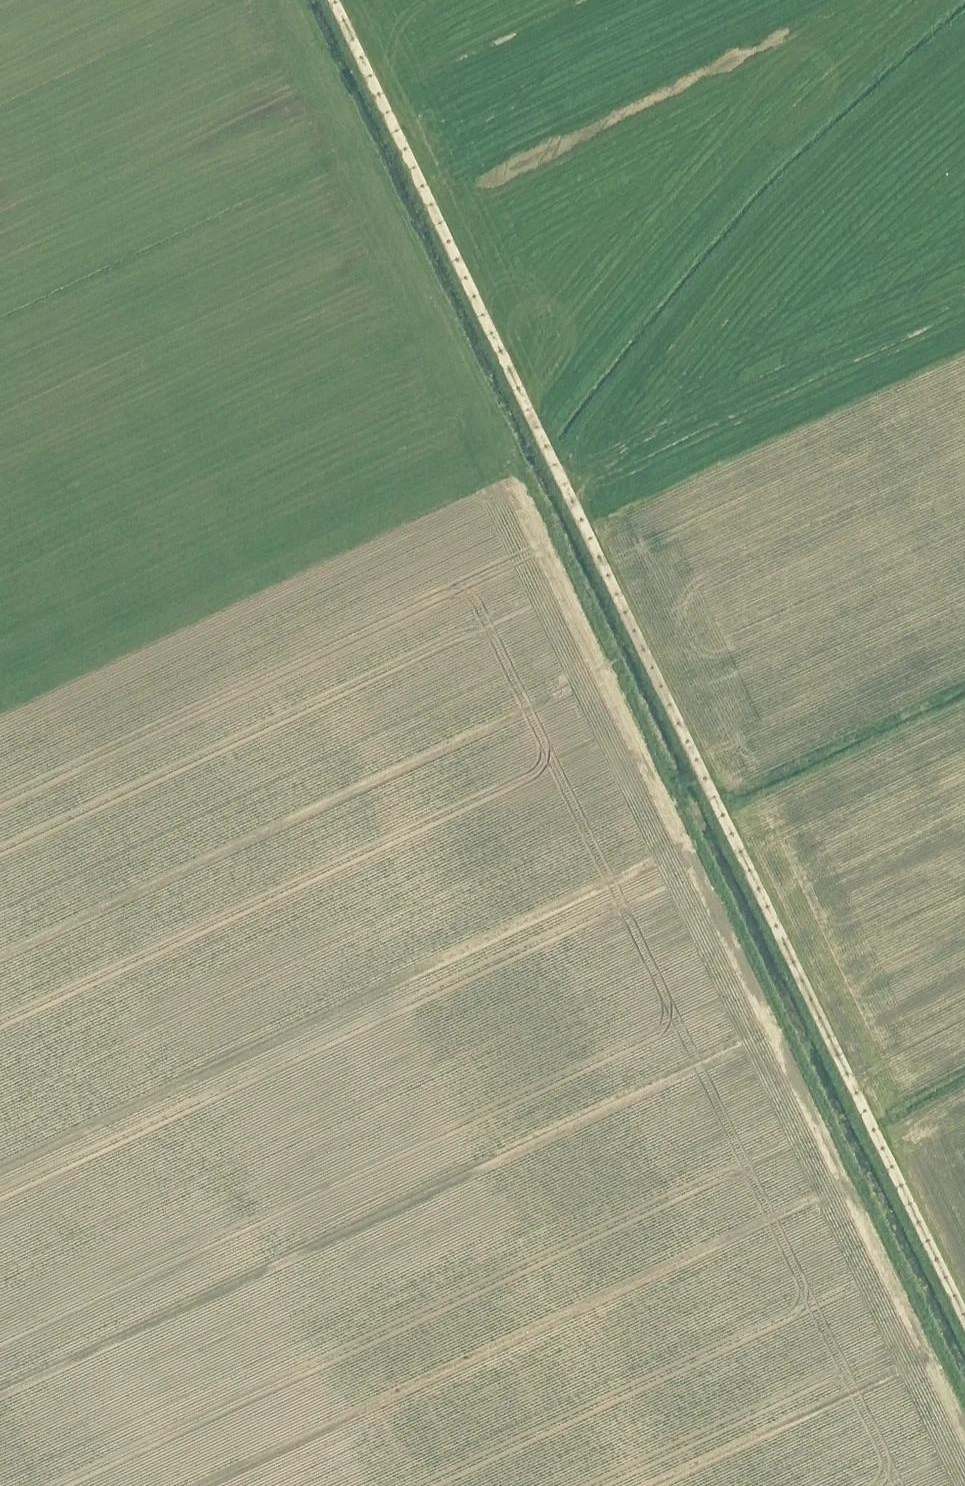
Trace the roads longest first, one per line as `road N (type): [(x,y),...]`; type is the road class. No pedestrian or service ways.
road 1 (track): [(331,0),(964,1329)]

